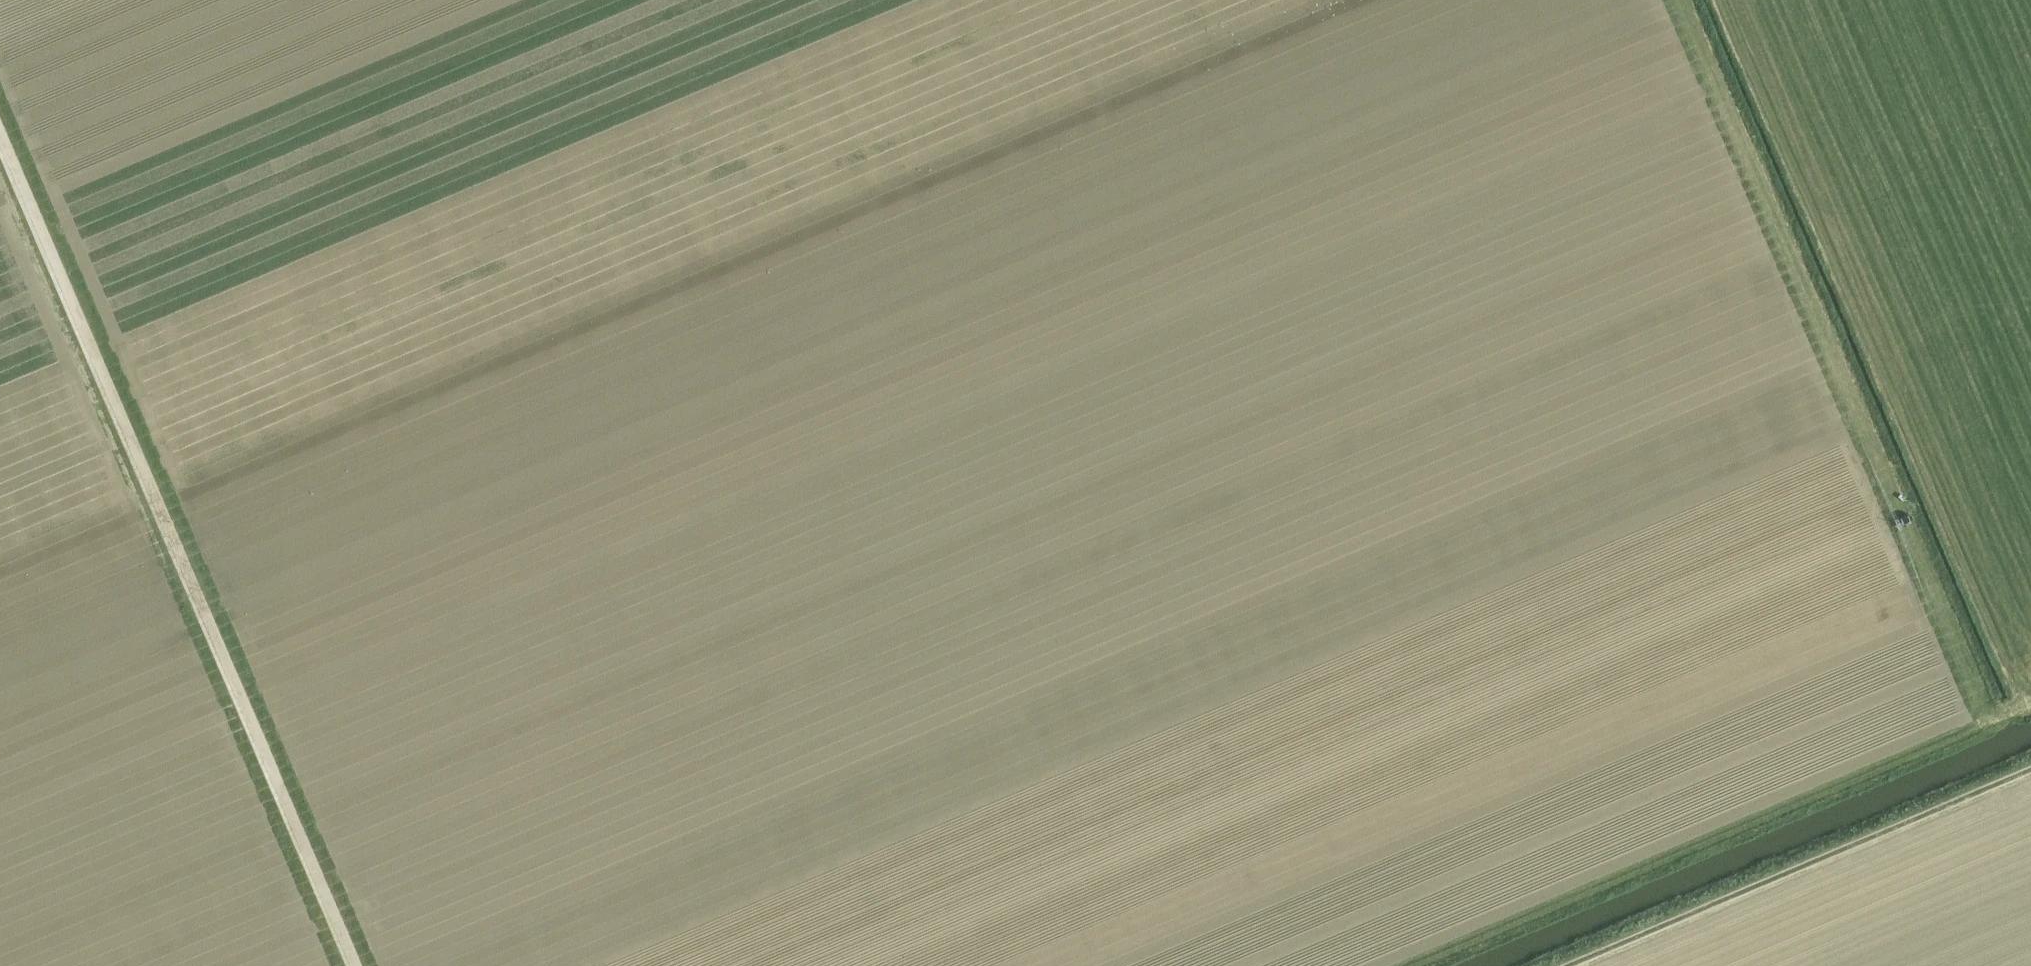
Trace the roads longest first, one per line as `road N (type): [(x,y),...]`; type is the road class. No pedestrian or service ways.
road 1 (track): [(1563,965),(2030,771)]

